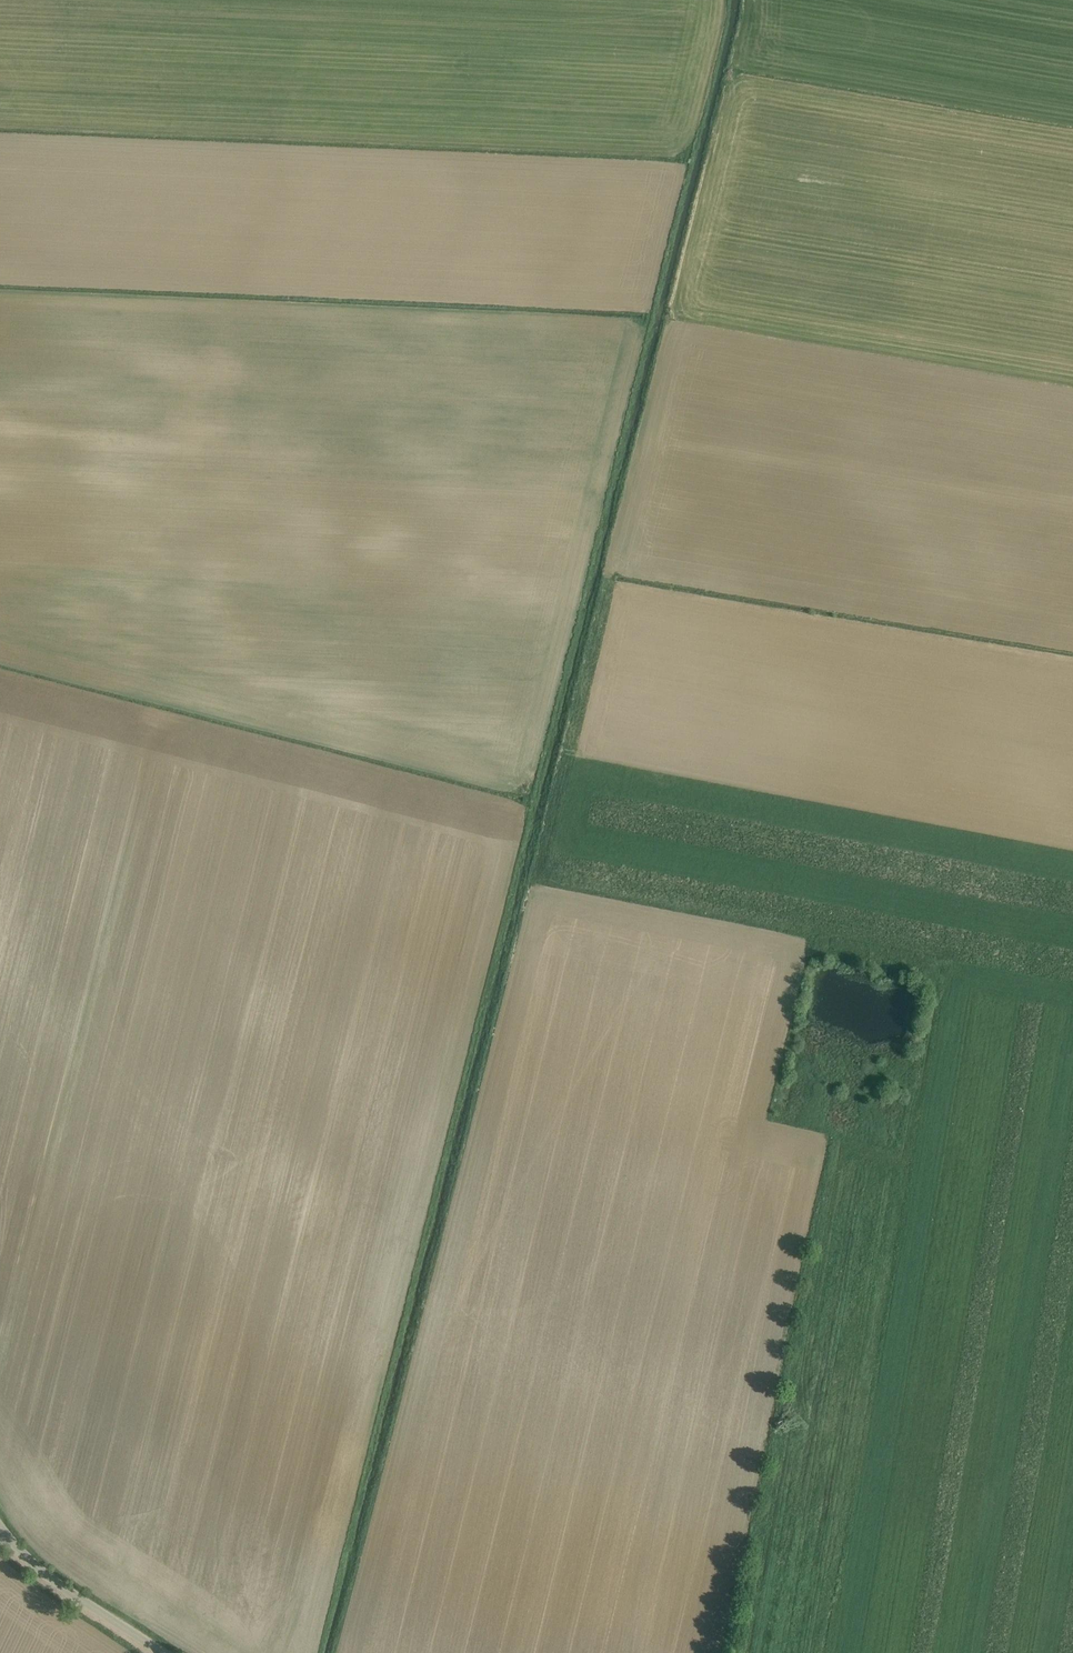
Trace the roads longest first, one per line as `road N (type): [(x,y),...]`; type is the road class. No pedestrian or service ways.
road 1 (unclassified): [(163,1652),(49,1577),(0,1528)]

